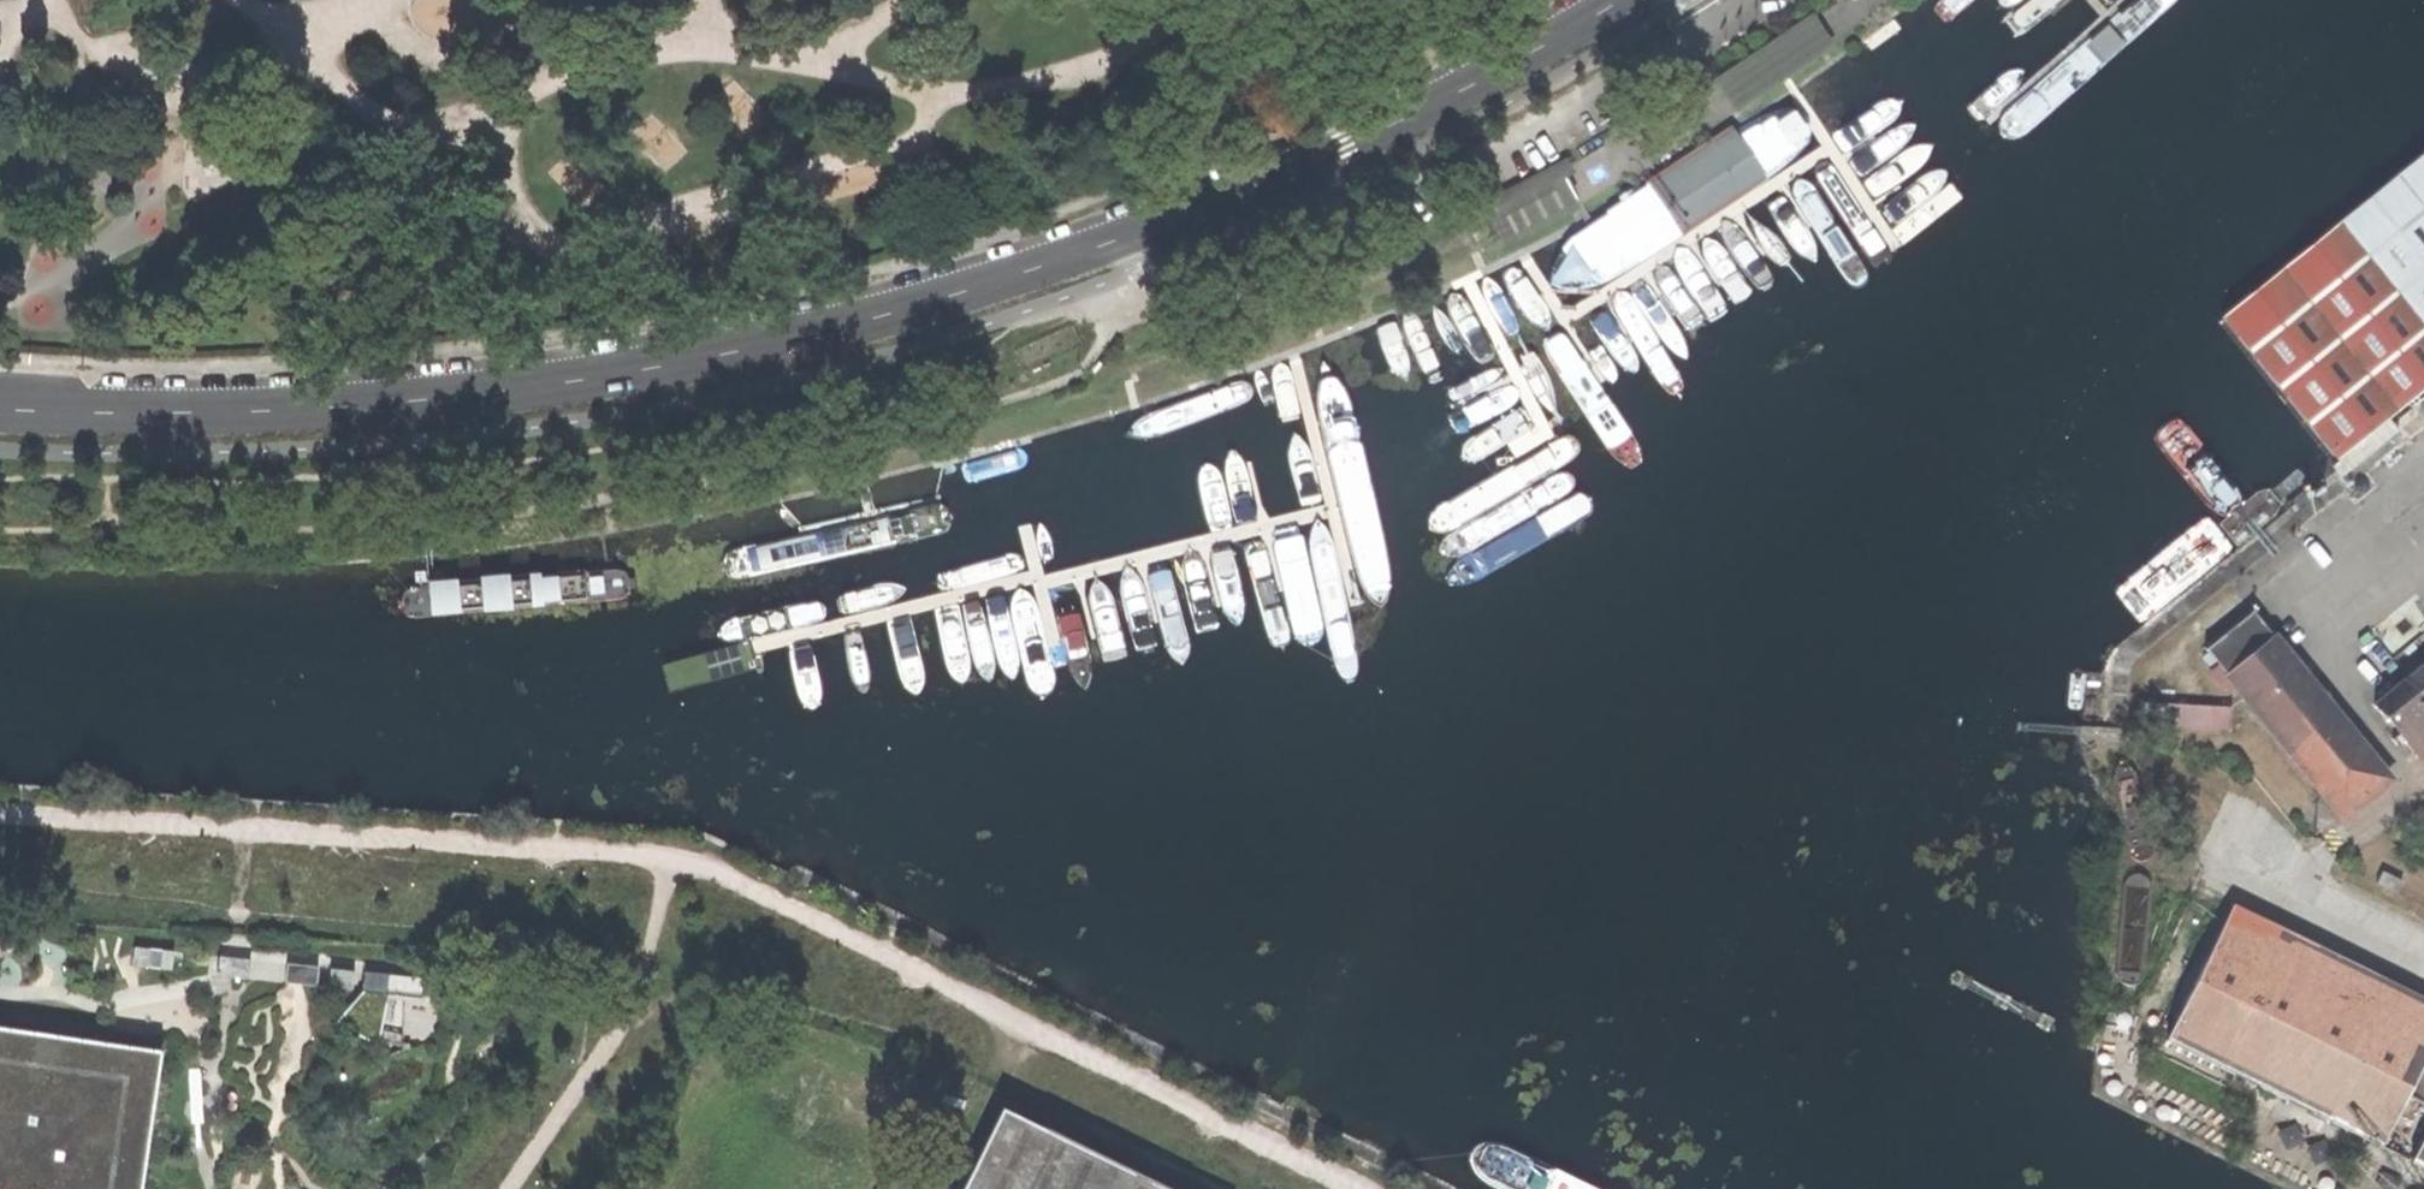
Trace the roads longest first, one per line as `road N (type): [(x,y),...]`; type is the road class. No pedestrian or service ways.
road 1 (secondary): [(0,411),(352,407),(648,372),(801,339),(1133,237),(1350,149),(1627,0)]
road 2 (unclassified): [(2423,948),(2302,878),(2227,784)]

